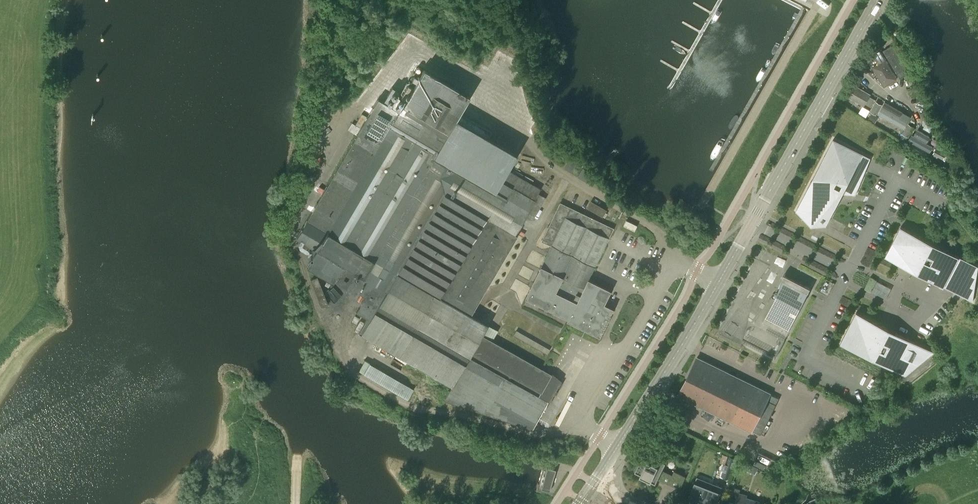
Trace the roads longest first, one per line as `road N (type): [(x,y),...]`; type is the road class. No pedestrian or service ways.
road 1 (secondary): [(588,492),(752,222)]
road 2 (secondary): [(752,222),(843,62)]

